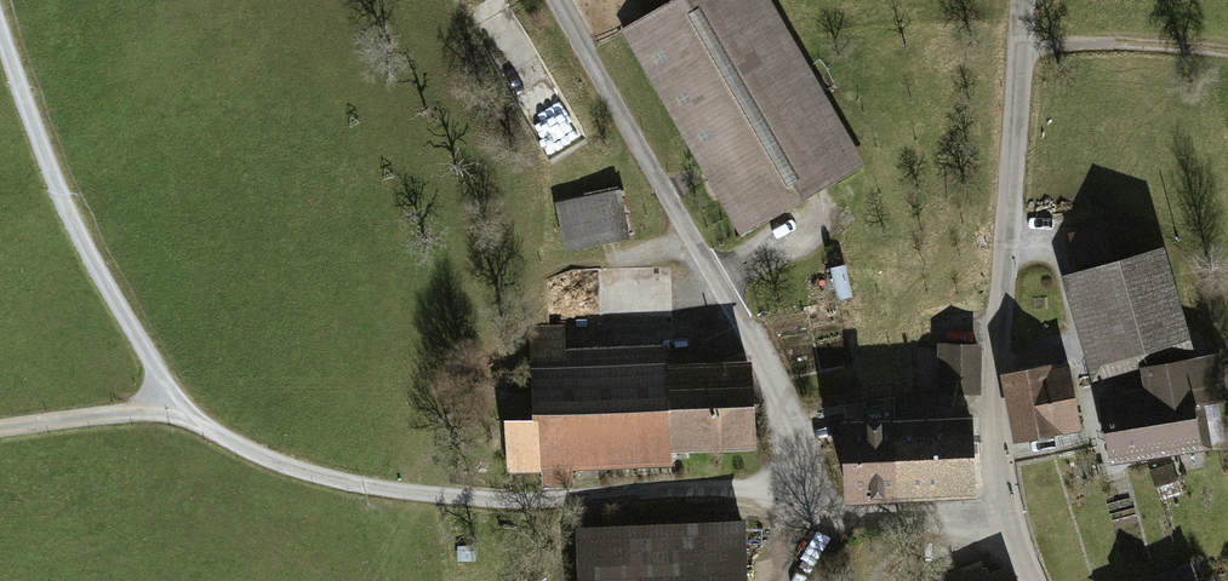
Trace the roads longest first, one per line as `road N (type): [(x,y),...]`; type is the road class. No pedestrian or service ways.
road 1 (unclassified): [(798,486),(470,499),(385,490),(299,471),(157,399)]
road 2 (track): [(0,428),(133,413),(157,399),(156,367),(62,201),(0,29)]
road 3 (unclassified): [(798,486),(774,396),(739,322),(557,0)]
road 4 (unclassified): [(1026,0),(992,371),(1006,516)]
road 5 (unclassified): [(1006,516),(857,518),(823,508),(798,486)]
road 6 (track): [(1024,46),(1227,54)]

